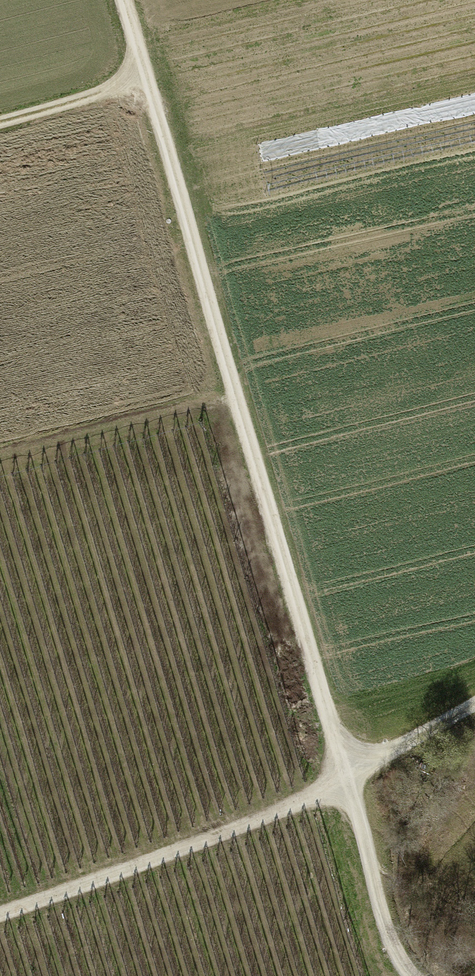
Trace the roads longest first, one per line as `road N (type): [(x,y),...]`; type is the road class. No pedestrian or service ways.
road 1 (track): [(147,78),(348,774)]
road 2 (track): [(0,908),(348,774)]
road 3 (track): [(348,774),(387,928),(419,975)]
road 4 (track): [(0,119),(147,78)]
road 5 (track): [(348,774),(474,703)]

